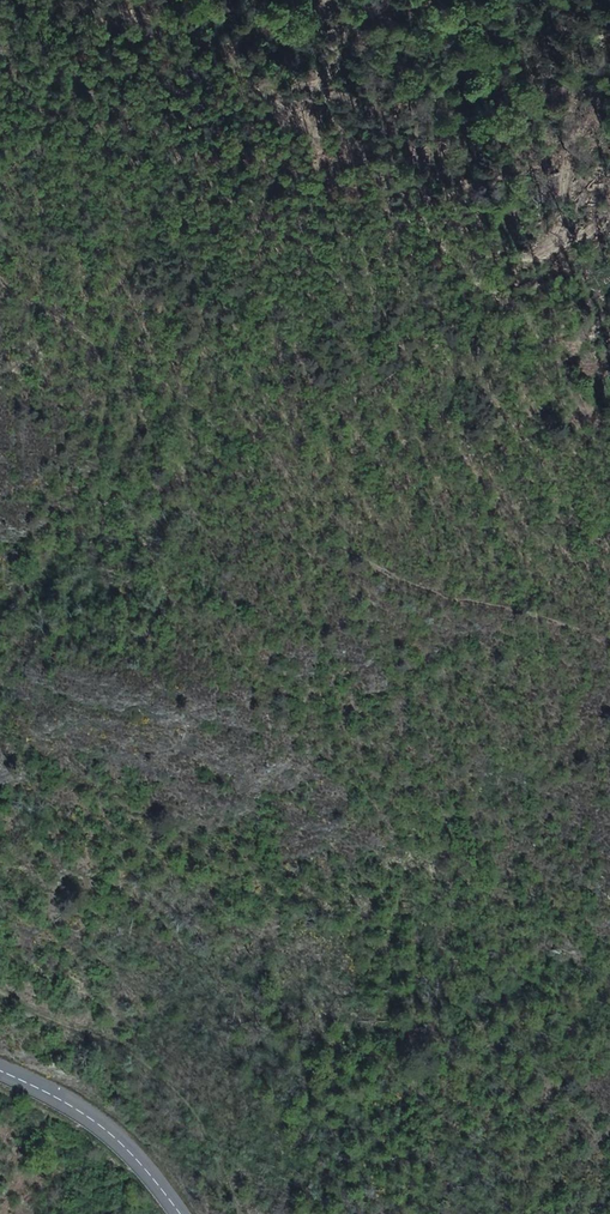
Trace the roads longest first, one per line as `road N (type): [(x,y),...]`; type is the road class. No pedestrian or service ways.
road 1 (secondary): [(0,1071),(86,1114),(131,1153),(180,1213)]

